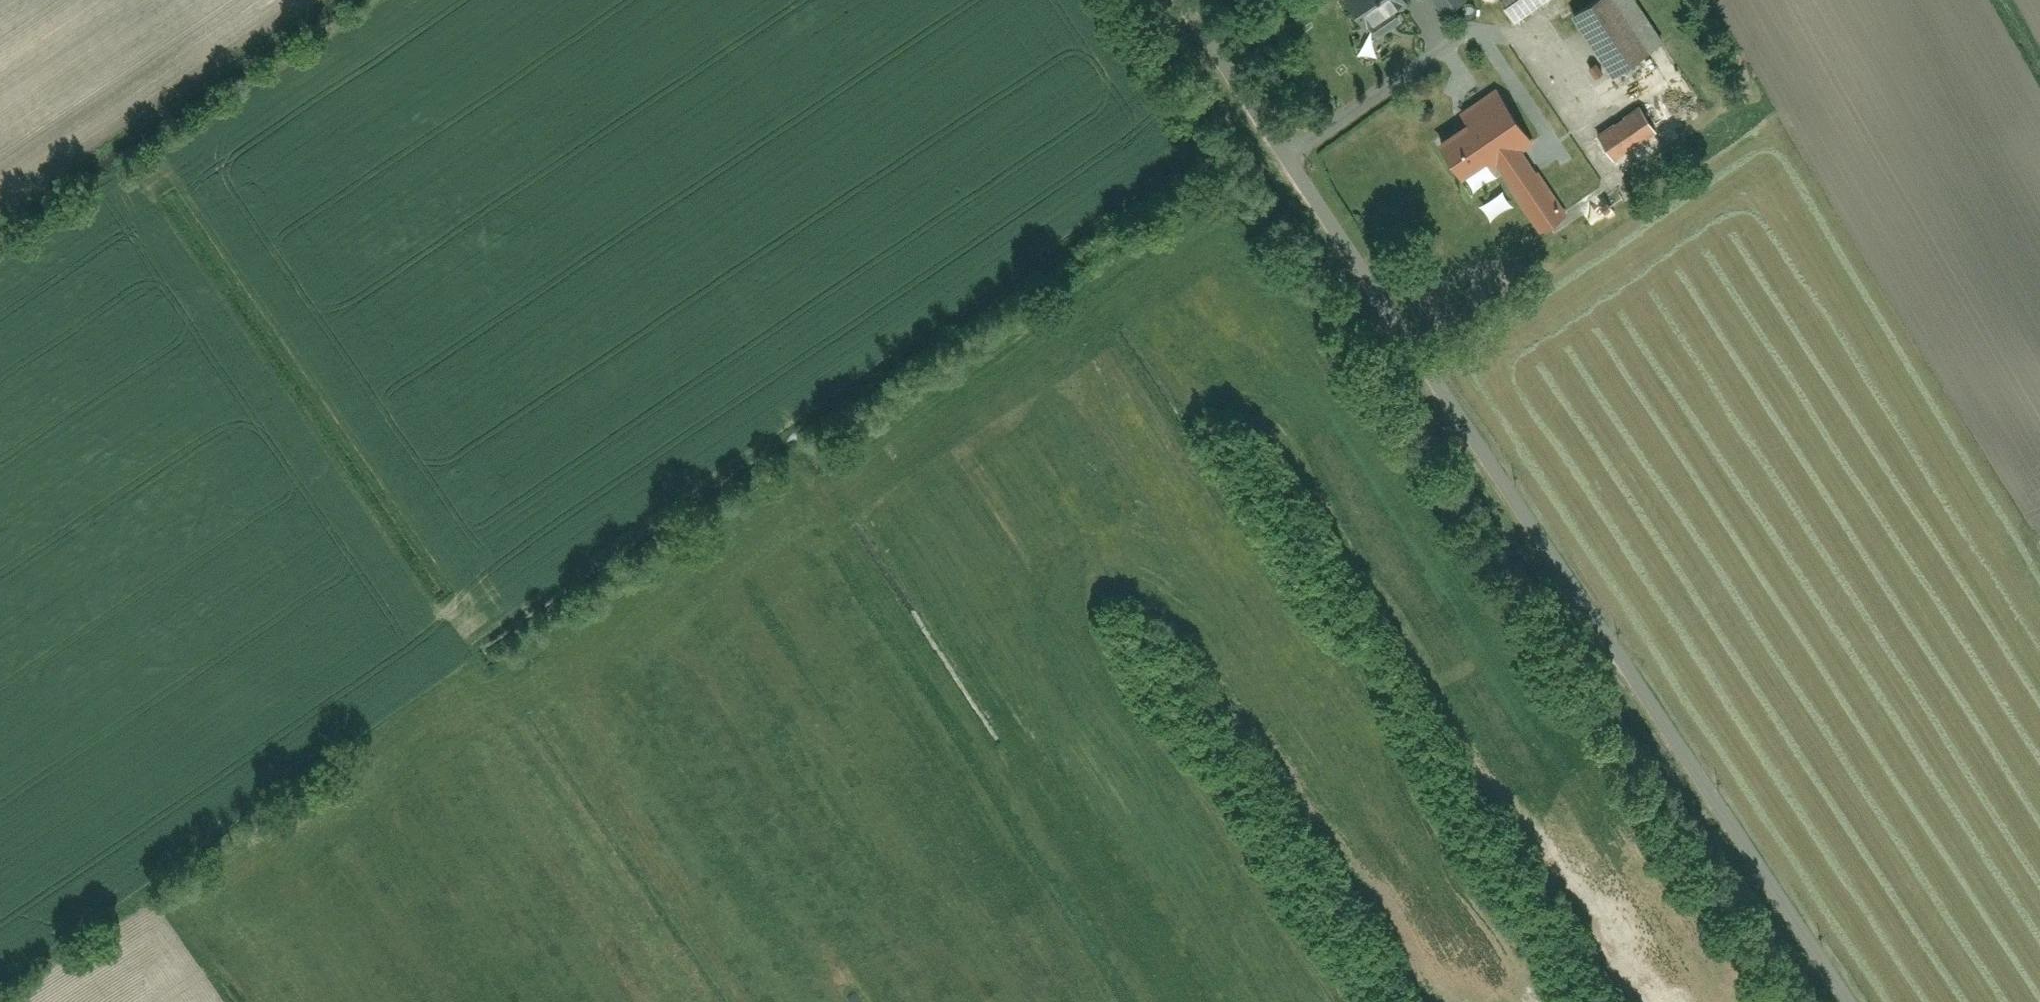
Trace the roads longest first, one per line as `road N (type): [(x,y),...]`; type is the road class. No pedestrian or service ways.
road 1 (unclassified): [(1853,1001),(1186,0)]

